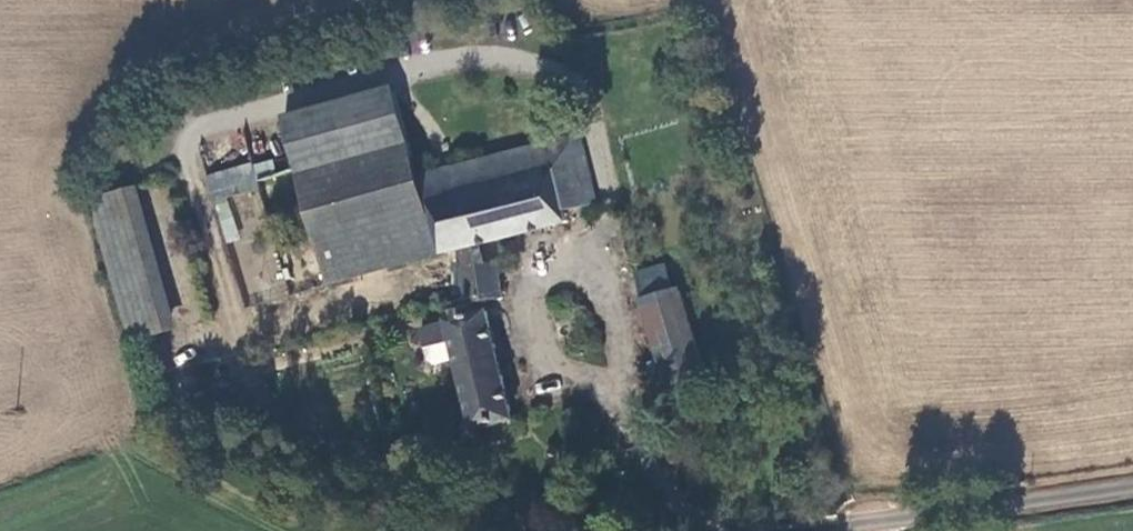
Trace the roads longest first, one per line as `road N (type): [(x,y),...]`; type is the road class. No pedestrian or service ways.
road 1 (unclassified): [(840,525),(1132,483)]

